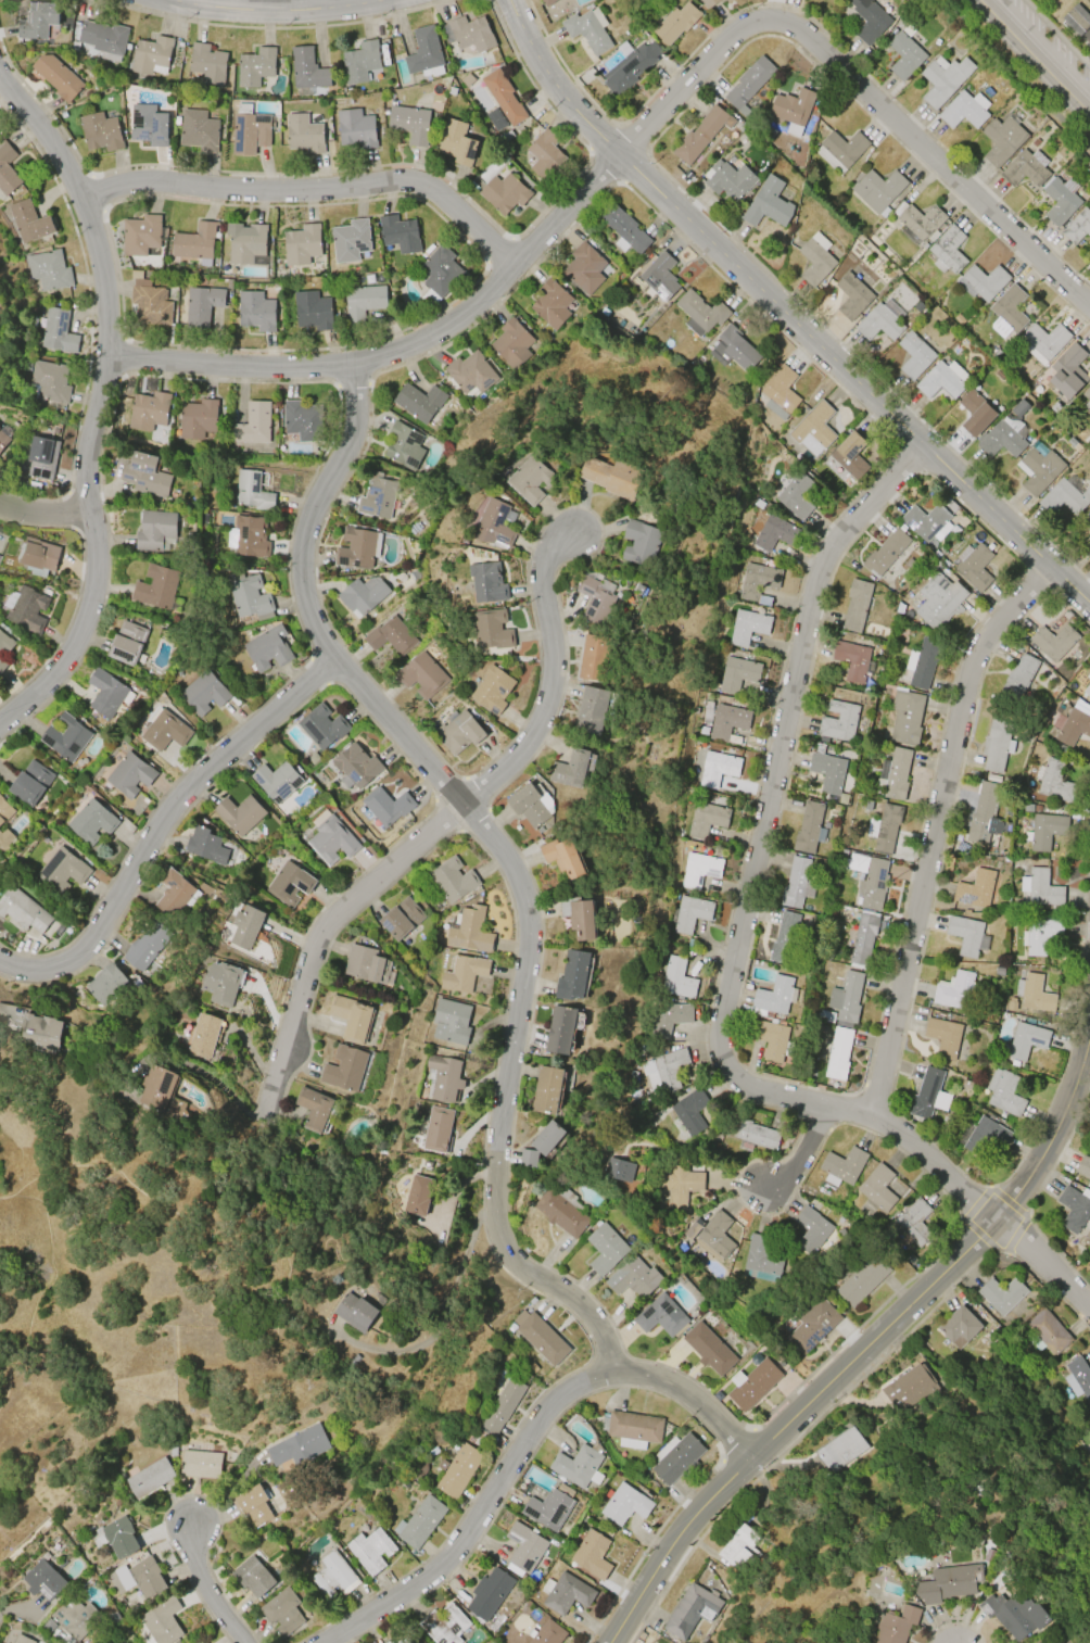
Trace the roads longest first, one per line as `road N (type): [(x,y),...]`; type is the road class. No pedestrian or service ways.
road 1 (residential): [(612,1370),(588,1312),(530,1274),(500,1229),(498,1136),(529,937),(515,873),(467,805),(340,665),(309,610),(307,536),(351,446),(357,363)]
road 2 (residential): [(1089,610),(619,160),(558,91),(508,0)]
road 3 (residential): [(789,23),(766,20),(734,33),(466,313),(417,342),(357,363),(294,368),(104,358)]
road 4 (residential): [(833,1107),(749,1091),(727,1066),(723,1032),(813,586),(840,538),(926,445)]
road 5 (secondary): [(1089,1033),(1059,1132),(994,1219),(708,1506),(611,1642)]
road 6 (residential): [(0,73),(86,195),(106,299),(86,508),(98,552),(94,601),(78,647),(0,725)]
road 7 (residential): [(1049,567),(992,624),(971,660),(875,1115)]
road 8 (residential): [(0,961),(55,966),(84,953),(190,794),(340,665)]
road 9 (residential): [(510,268),(421,180),(241,188),(169,181),(86,195)]
road 10 (residential): [(1089,308),(789,23)]
road 11 (residential): [(612,1370),(555,1402),(460,1547),(433,1574),(321,1642)]
road 12 (residential): [(256,1136),(314,946),(330,922),(467,805)]
road 13 (residential): [(1089,1312),(914,1142),(875,1115),(833,1107)]
road 14 (residential): [(467,805),(506,769),(545,710),(553,644),(542,582),(552,552),(573,533)]
road 15 (residential): [(379,0),(271,12),(174,0)]
road 16 (residential): [(753,1458),(692,1398),(641,1374),(612,1370)]
road 17 (secondary): [(1089,107),(987,0)]
road 18 (residential): [(242,1642),(202,1578),(191,1527)]

